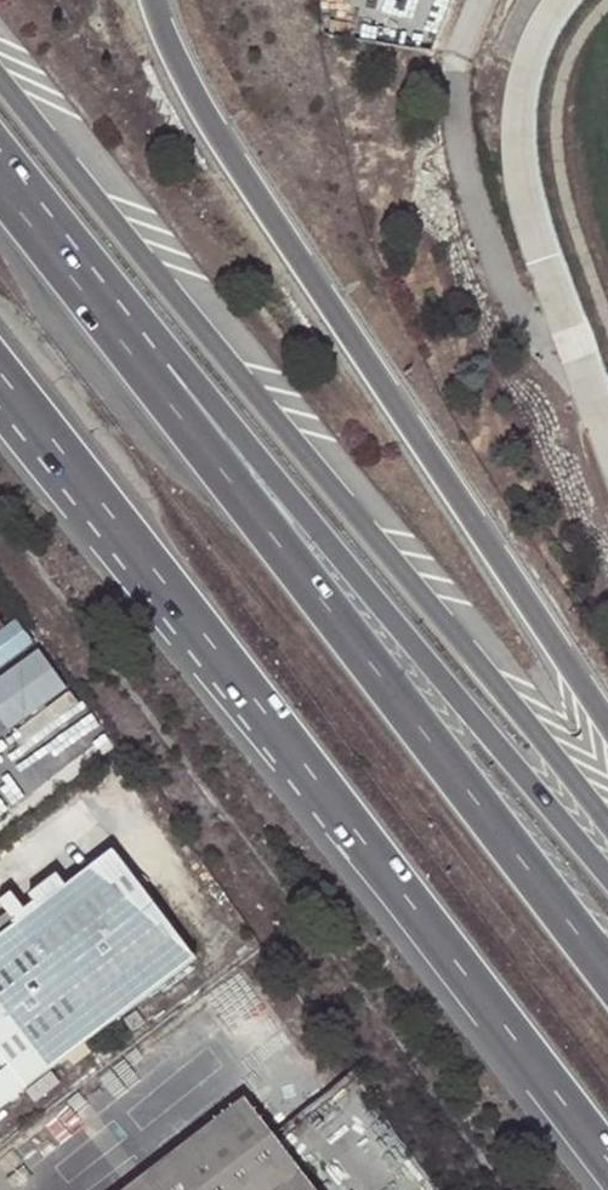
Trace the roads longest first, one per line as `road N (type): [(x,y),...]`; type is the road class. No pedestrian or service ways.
road 1 (motorway): [(607,968),(0,182)]
road 2 (motorway): [(0,392),(607,1167)]
road 3 (primary): [(607,825),(0,77)]
road 4 (motorway): [(607,877),(0,152)]
road 5 (unclassified): [(607,722),(183,77),(153,0)]

